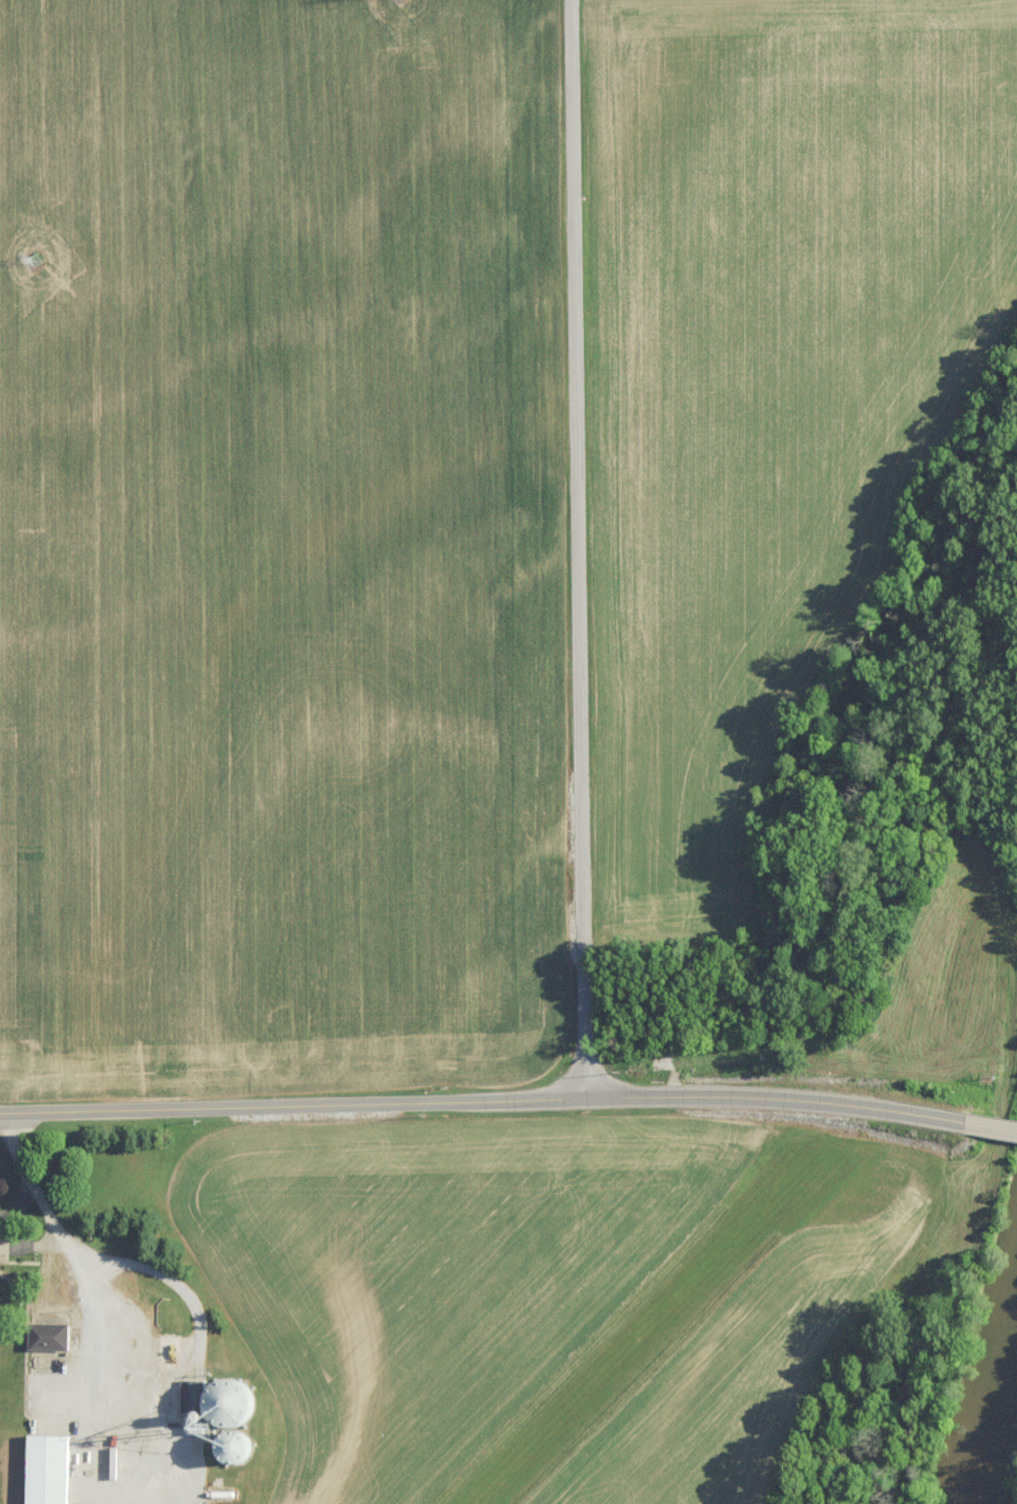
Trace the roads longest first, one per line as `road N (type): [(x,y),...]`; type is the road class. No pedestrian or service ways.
road 1 (residential): [(595,1094),(577,691),(570,0)]
road 2 (tertiary): [(0,1113),(729,1095),(972,1122)]
road 3 (residential): [(0,1124),(110,1328),(146,1492)]

